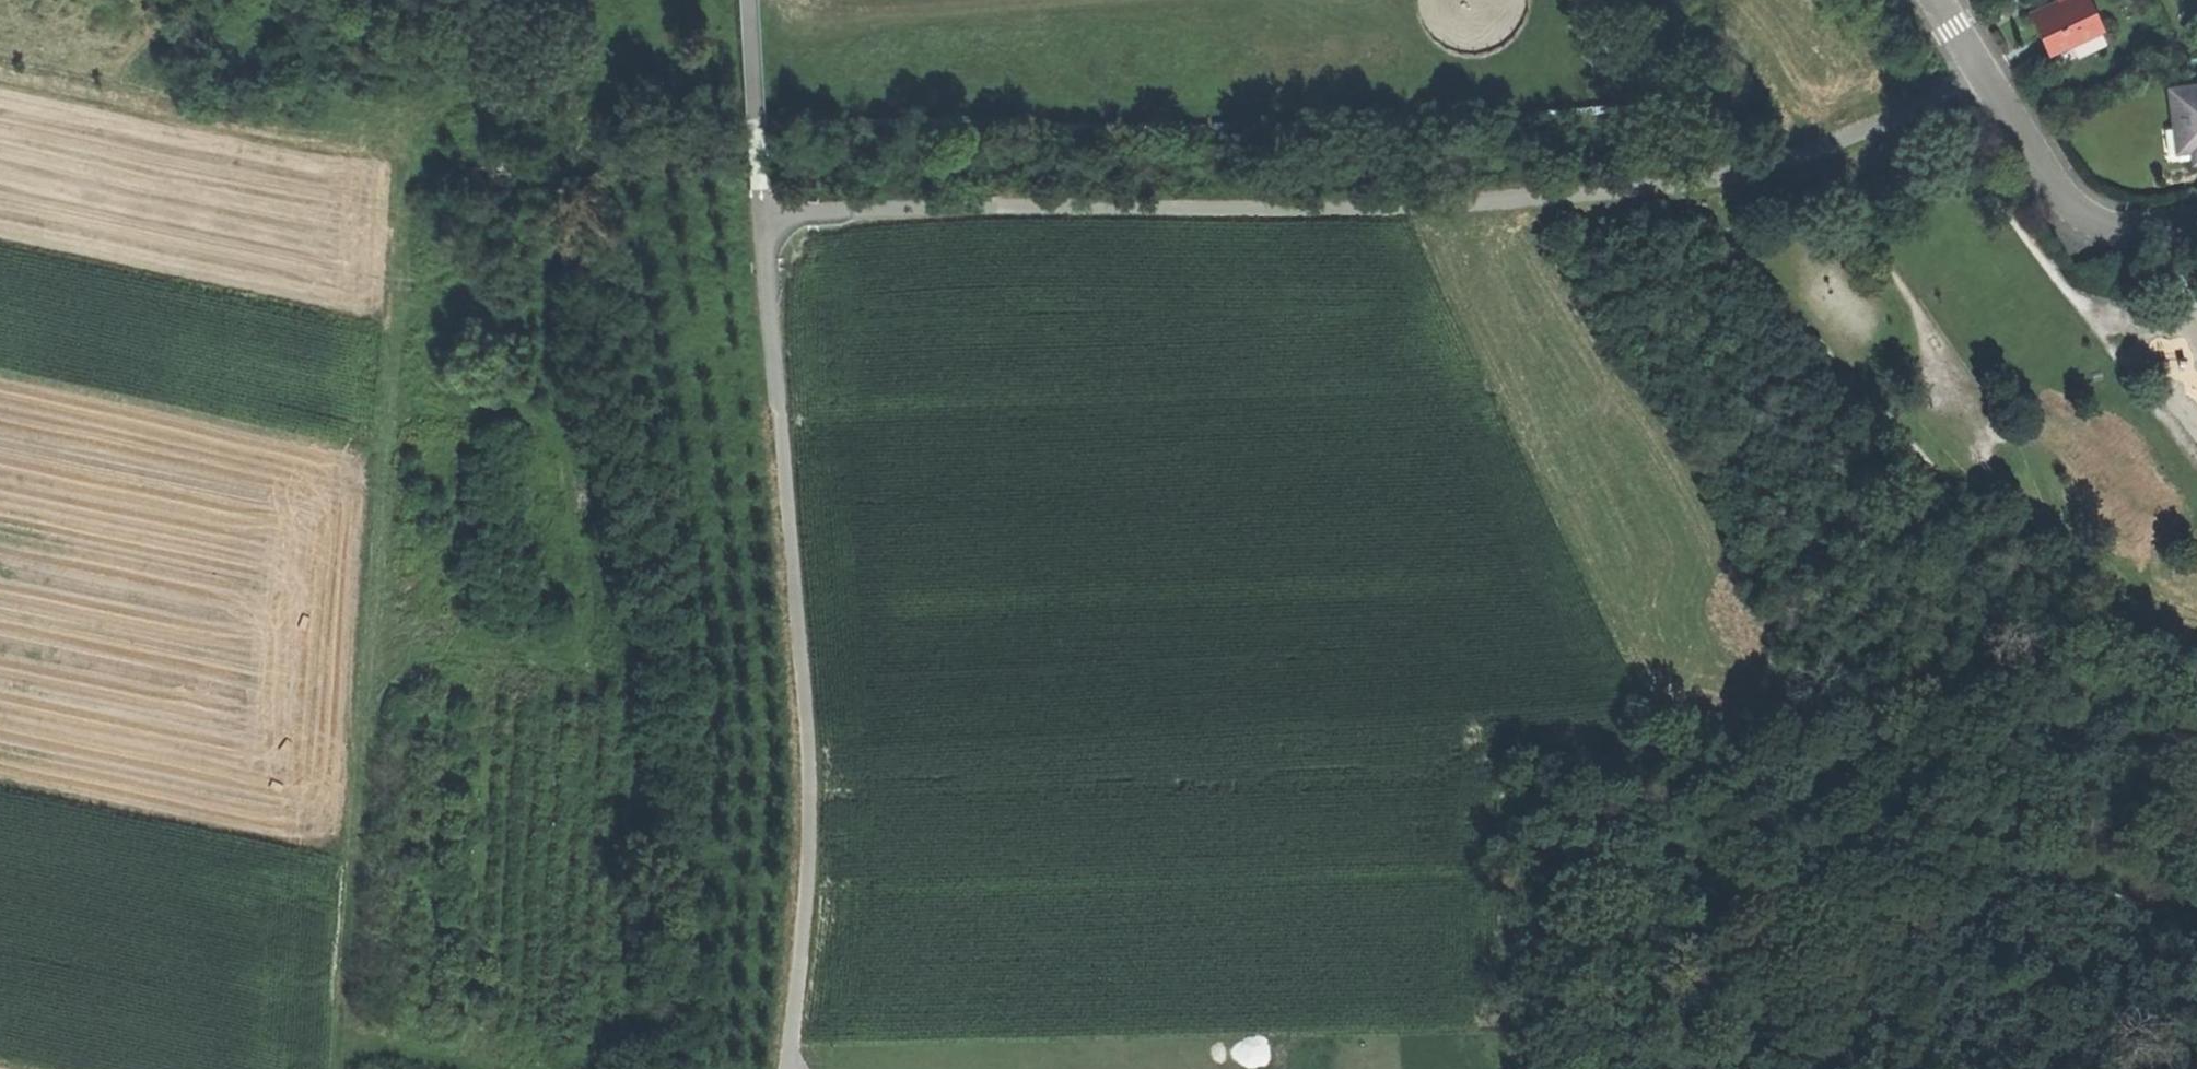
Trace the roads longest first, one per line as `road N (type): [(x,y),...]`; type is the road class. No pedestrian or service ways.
road 1 (track): [(343,1068),(406,165),(0,76)]
road 2 (residential): [(2196,218),(2094,228),(2064,200),(1942,0)]

